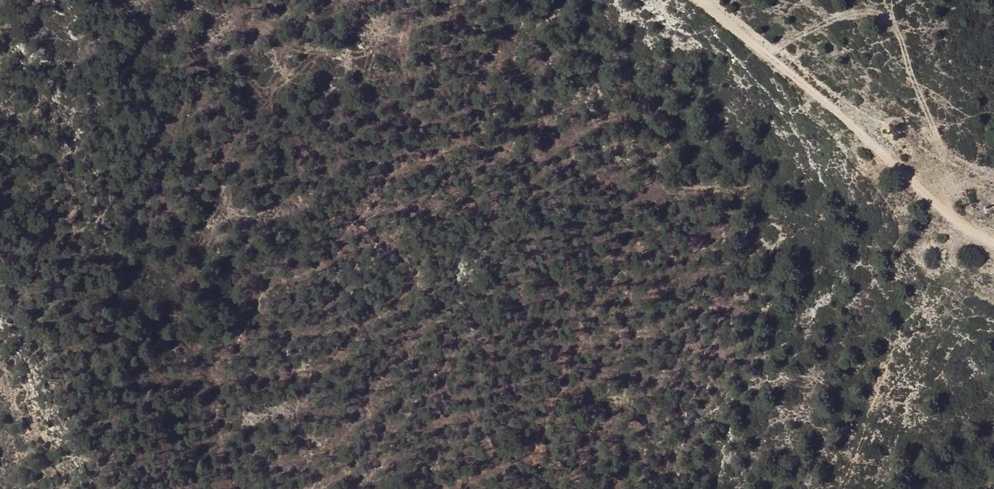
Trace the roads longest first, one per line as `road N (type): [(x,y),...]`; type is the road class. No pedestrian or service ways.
road 1 (track): [(993,242),(931,207),(914,179),(700,0)]

